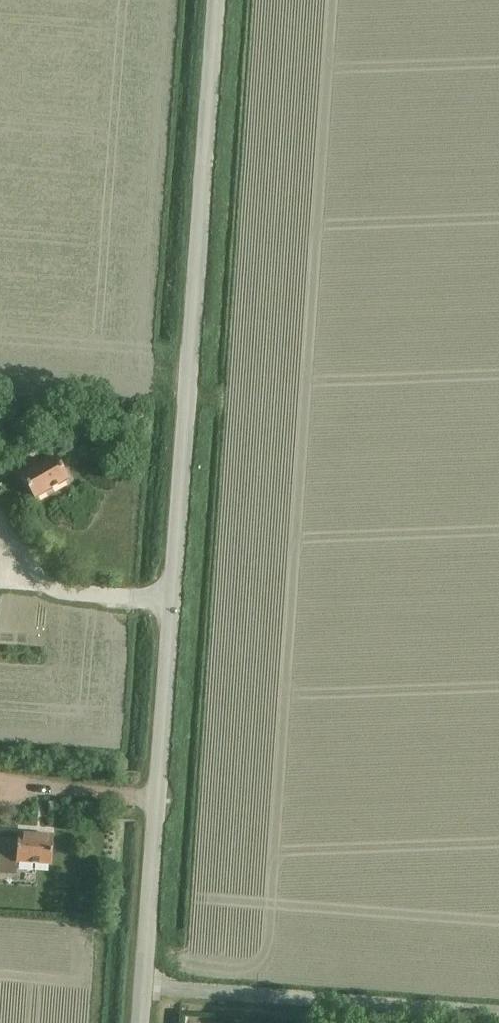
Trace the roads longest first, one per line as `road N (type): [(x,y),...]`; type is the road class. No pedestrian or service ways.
road 1 (unclassified): [(138,1022),(215,0)]

